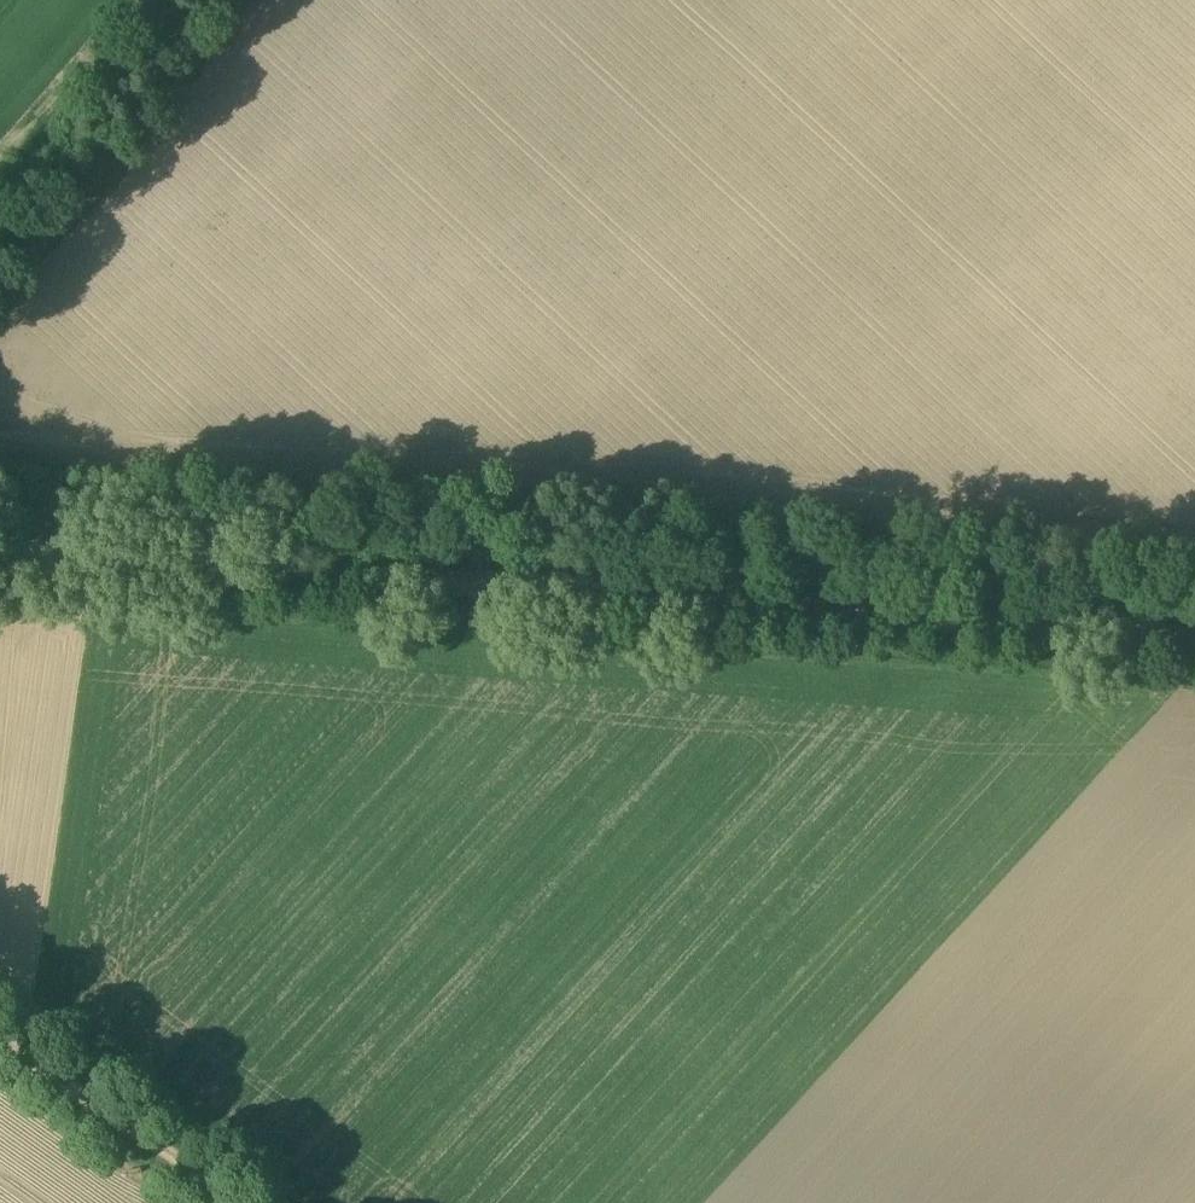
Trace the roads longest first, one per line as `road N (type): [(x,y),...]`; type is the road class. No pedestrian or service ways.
road 1 (unclassified): [(1194,641),(0,550)]
road 2 (track): [(238,1202),(23,1049)]

